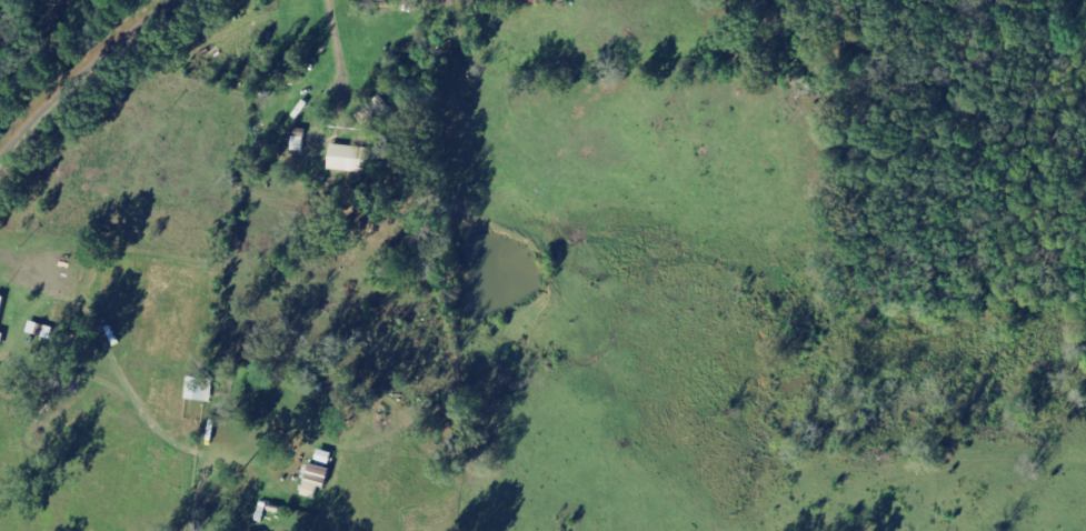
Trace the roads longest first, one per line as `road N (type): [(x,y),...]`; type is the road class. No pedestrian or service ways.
road 1 (tertiary): [(176,0),(39,118),(0,167)]

